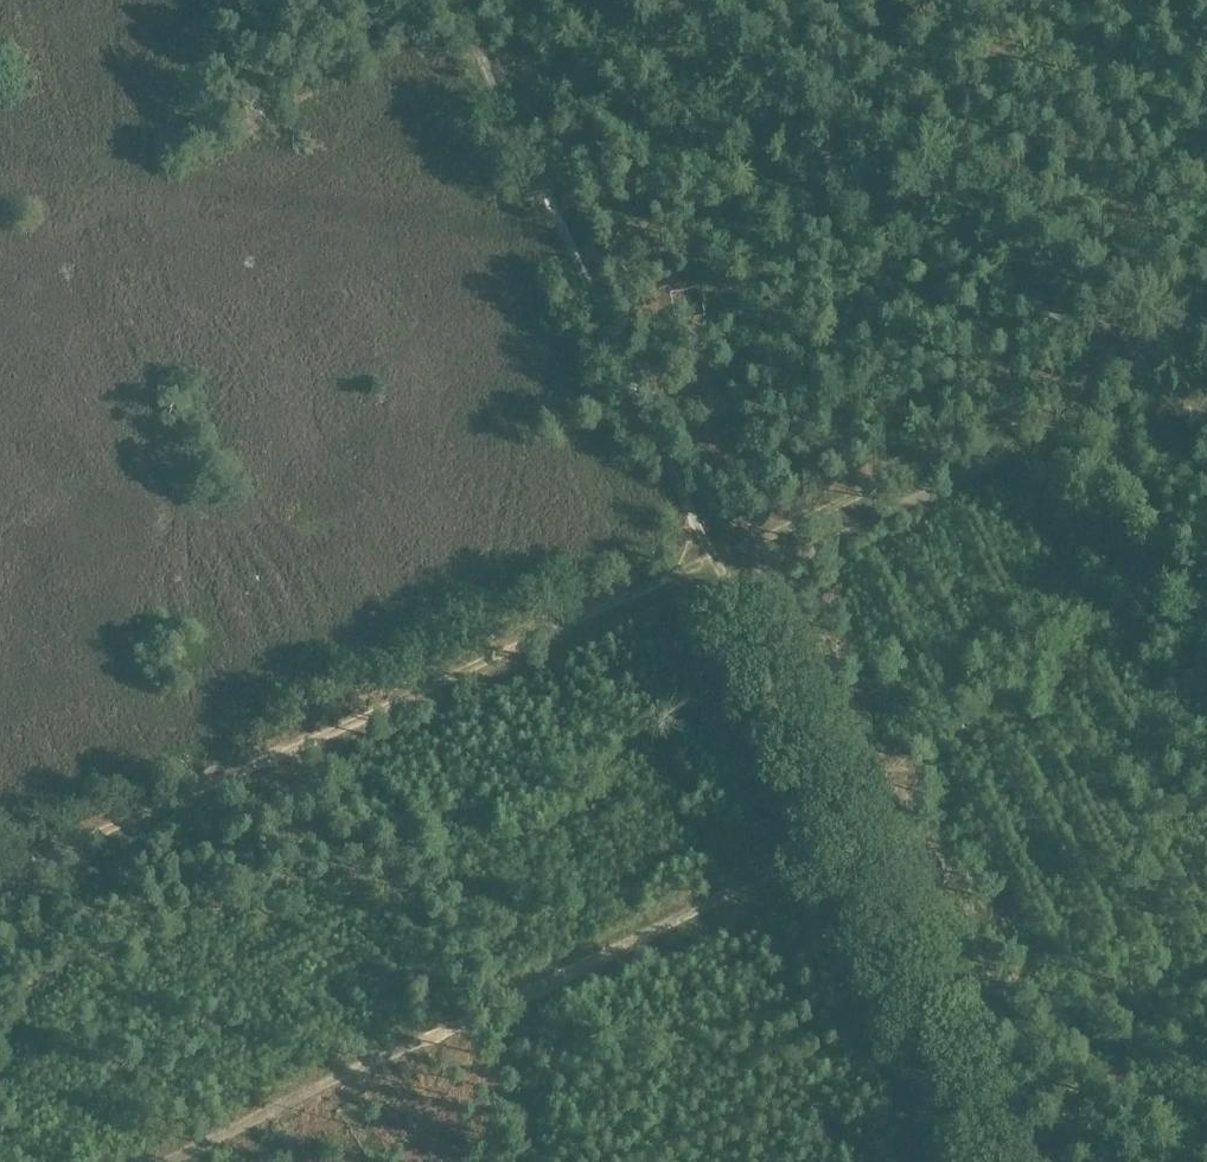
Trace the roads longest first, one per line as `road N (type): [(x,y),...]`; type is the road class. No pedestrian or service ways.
road 1 (track): [(0,877),(716,559),(1206,323)]
road 2 (track): [(987,1161),(461,0)]
road 3 (track): [(1206,419),(587,0)]
road 4 (track): [(164,1161),(809,857)]
road 5 (track): [(809,857),(907,1161)]

